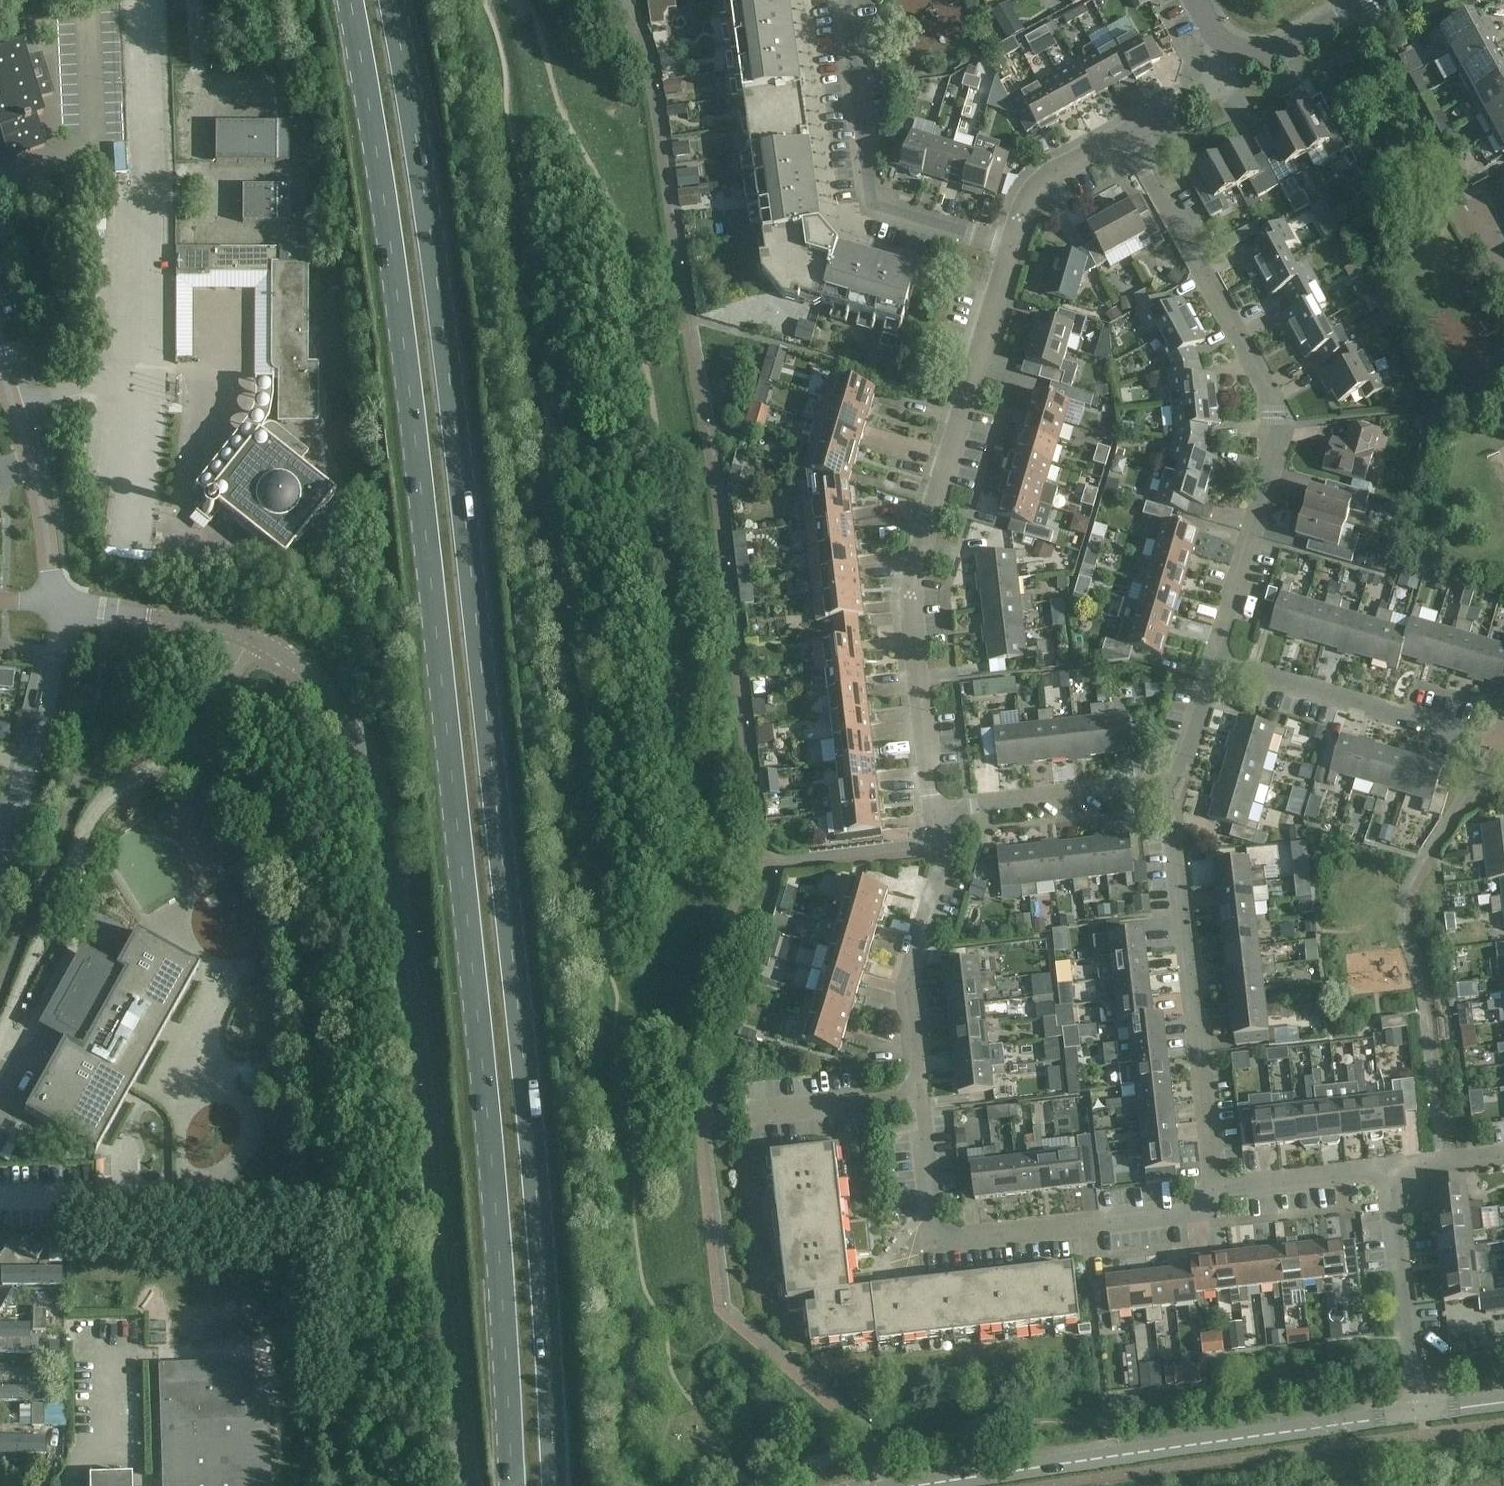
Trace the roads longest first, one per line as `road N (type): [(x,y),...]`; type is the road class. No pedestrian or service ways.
road 1 (primary): [(350,0),(395,268),(430,558),(495,1199),(512,1485)]
road 2 (primary): [(555,1485),(536,1196),(471,558),(392,0)]
road 3 (unclassified): [(474,1485),(428,1088),(380,803),(355,745),(317,688),(250,635),(60,609)]
road 4 (residential): [(936,816),(942,872),(902,987),(931,1220),(953,1239),(1194,1216),(1212,1192)]
road 5 (residential): [(936,816),(904,596),(1006,244)]
road 6 (residential): [(1213,656),(1270,468),(1273,414),(1127,135)]
road 7 (residential): [(919,1485),(1418,1413)]
road 8 (residential): [(1496,748),(1404,908),(1425,999),(1444,1164)]
road 9 (residential): [(1212,1192),(1170,861),(1172,790)]
road 10 (residential): [(1006,244),(873,205),(844,13),(852,0)]
road 11 (residential): [(1496,748),(1213,656)]
road 12 (residential): [(60,609),(0,362)]
road 13 (residential): [(0,855),(60,609)]
road 14 (residential): [(1418,1413),(1391,1171)]
road 15 (residential): [(936,816),(1172,790)]
road 16 (residential): [(1212,1192),(1391,1171)]
road 17 (residential): [(1006,244),(1028,197),(1127,135)]
road 18 (residential): [(1230,49),(1283,51),(1375,0)]
road 19 (residential): [(1172,790),(1213,656)]
road 20 (residential): [(1127,135),(1215,84),(1230,49)]

